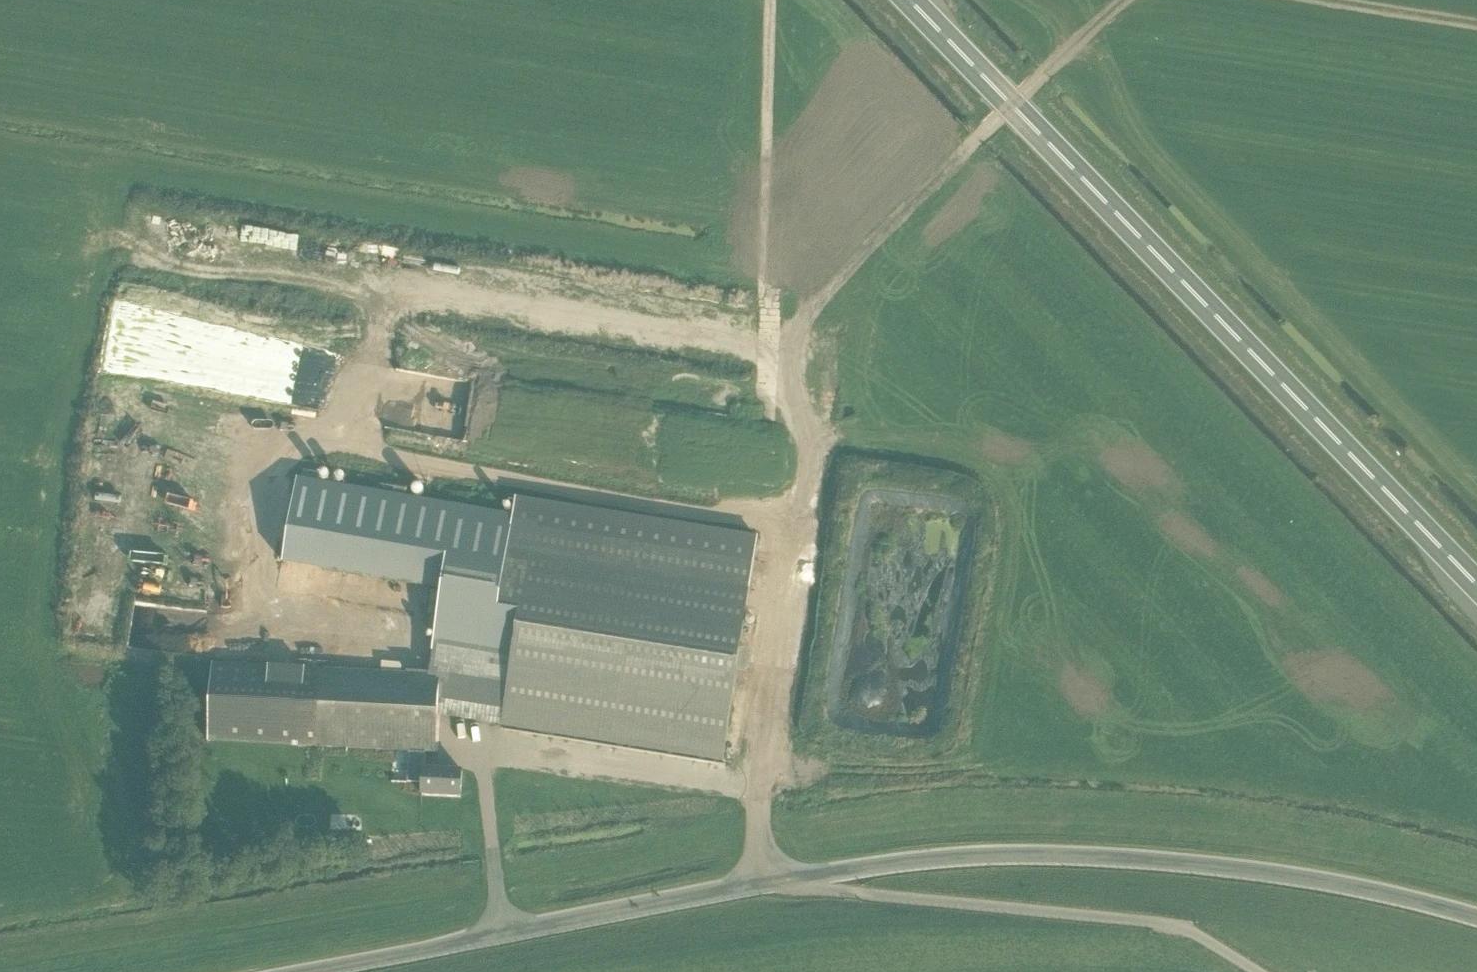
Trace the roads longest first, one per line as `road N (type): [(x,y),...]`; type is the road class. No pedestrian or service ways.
road 1 (trunk): [(1476,584),(912,0)]
road 2 (unclassified): [(1476,917),(1305,878),(1117,858),(947,858),(767,883)]
road 3 (track): [(815,434),(786,341),(926,191),(1124,0)]
road 4 (unclassified): [(301,971),(767,883)]
road 5 (track): [(1339,0),(1476,22)]

